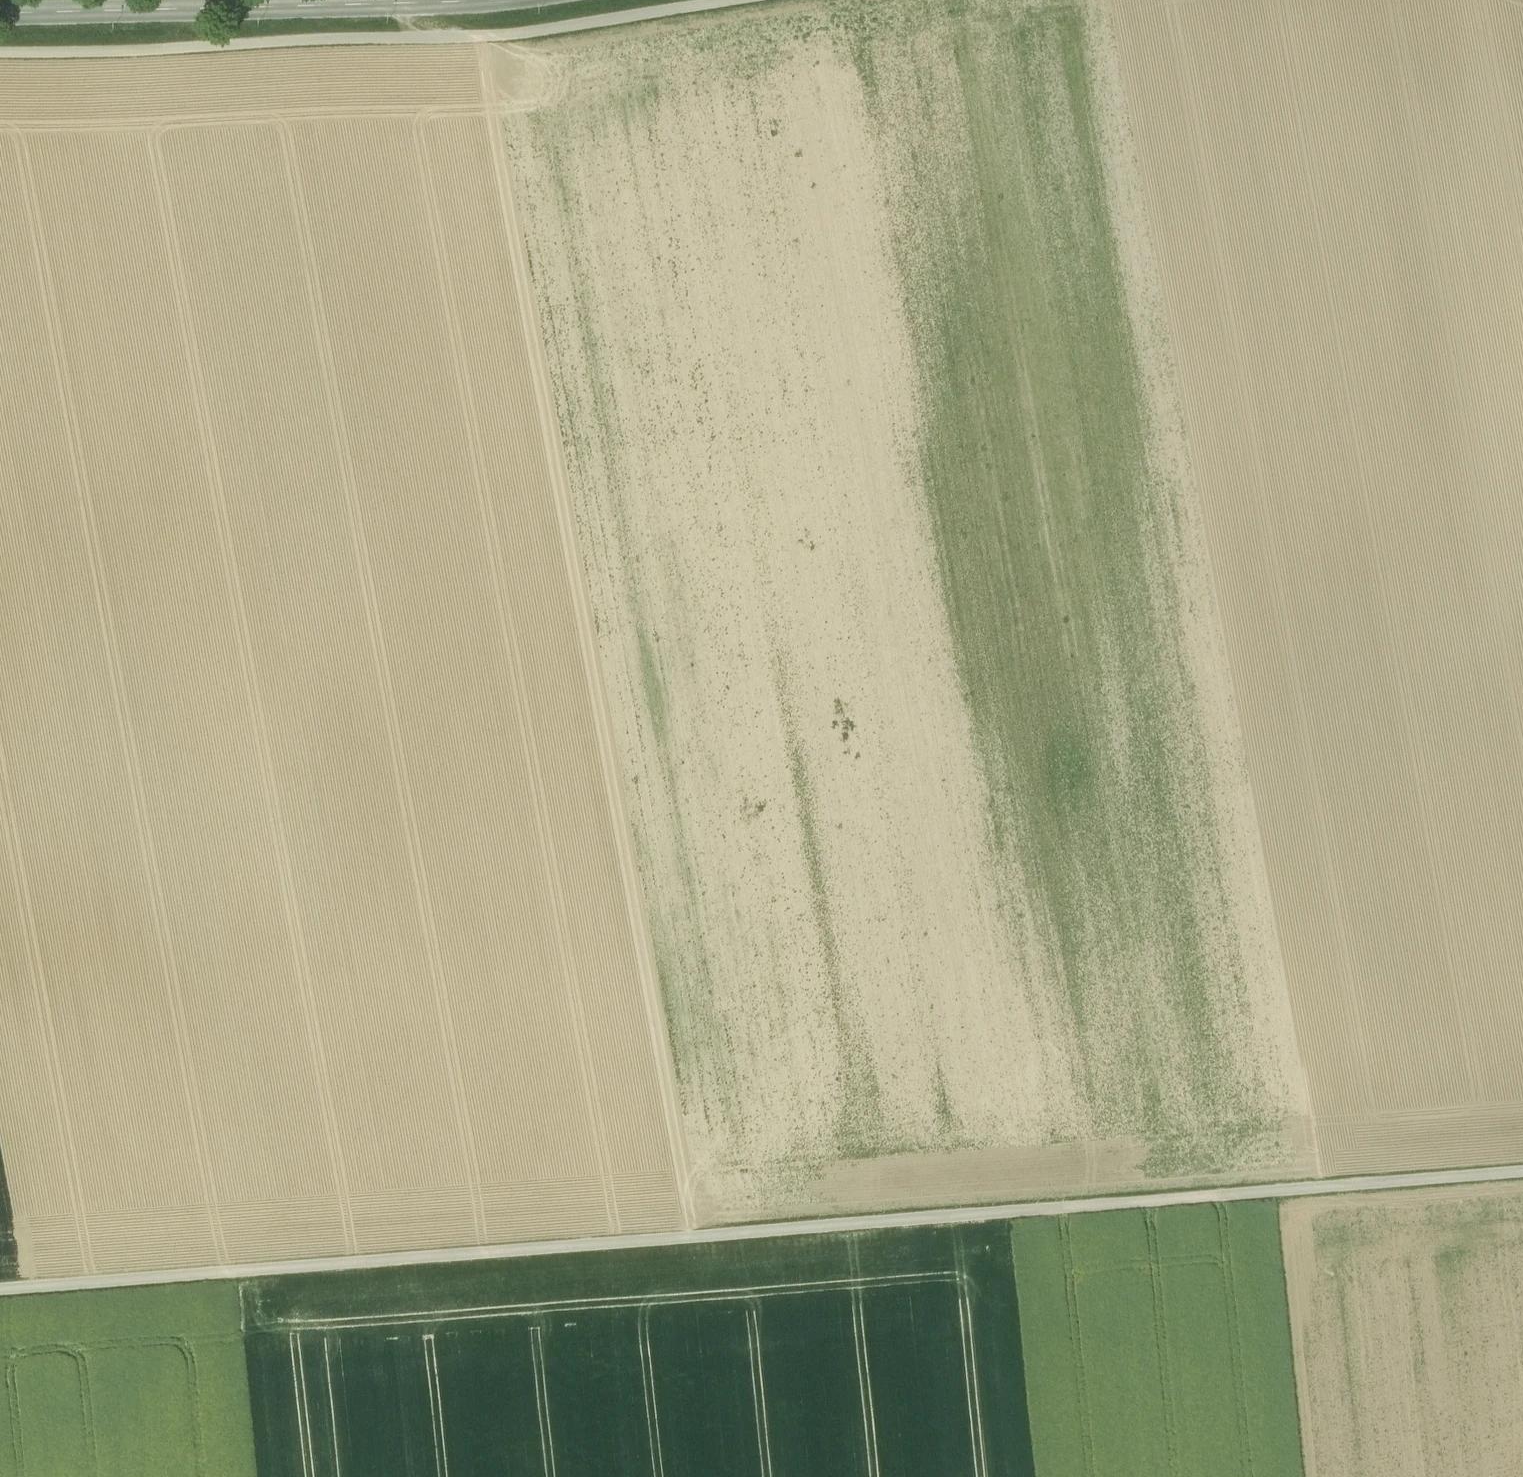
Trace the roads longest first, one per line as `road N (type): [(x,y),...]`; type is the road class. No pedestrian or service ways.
road 1 (track): [(0,1291),(1522,1179)]
road 2 (secondary): [(0,14),(468,0)]

